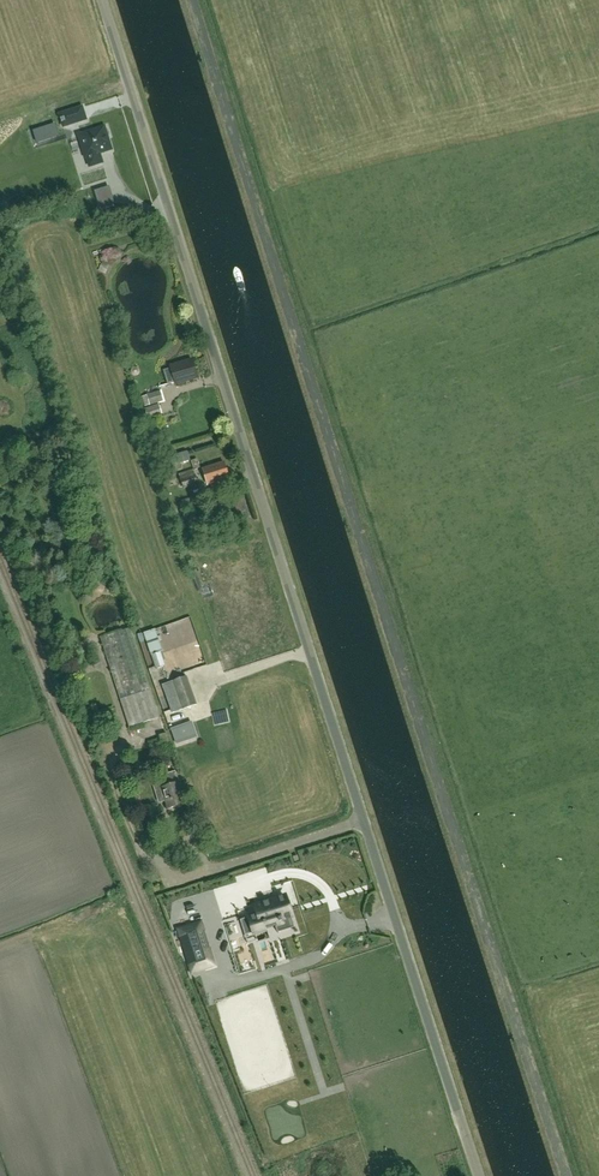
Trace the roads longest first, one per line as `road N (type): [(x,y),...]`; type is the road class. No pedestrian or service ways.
road 1 (unclassified): [(478,1175),(102,0)]
road 2 (track): [(565,1175),(193,0)]

